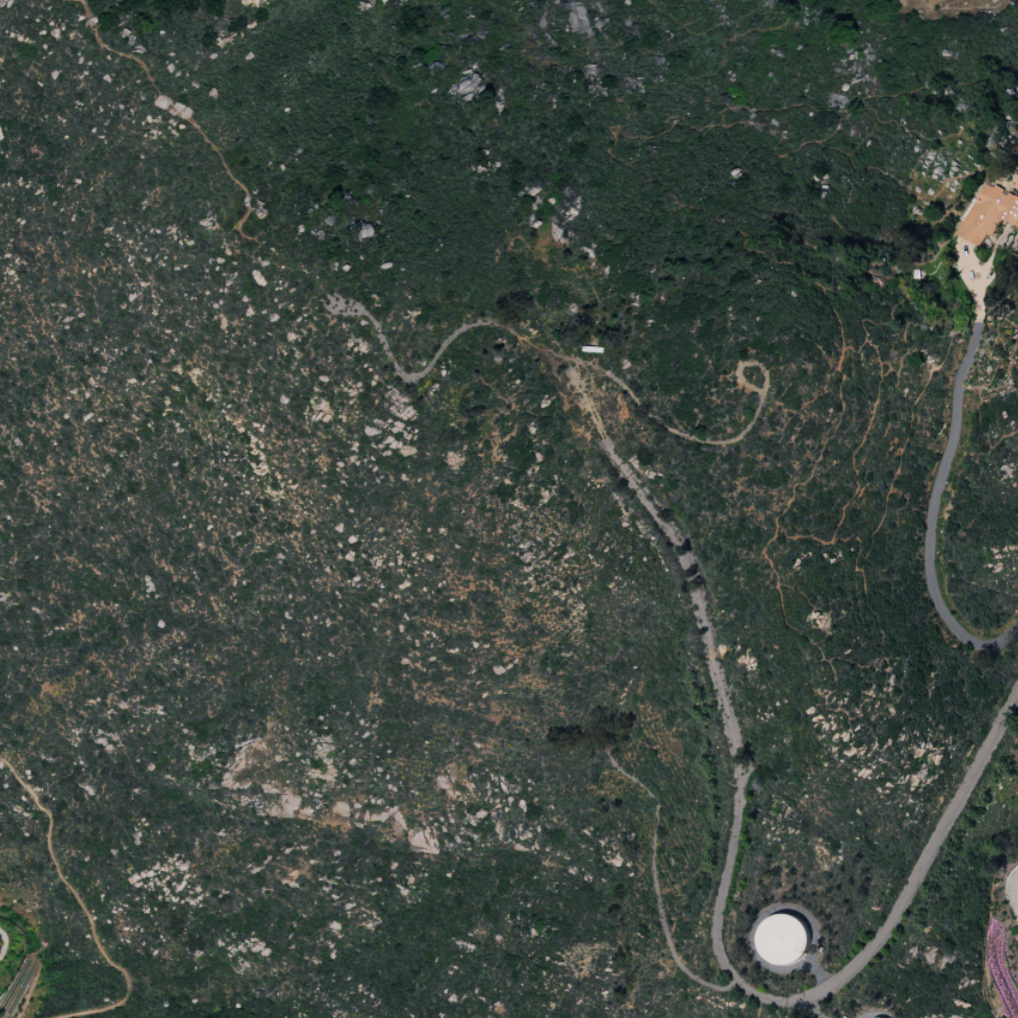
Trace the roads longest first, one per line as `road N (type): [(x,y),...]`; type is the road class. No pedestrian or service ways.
road 1 (residential): [(601,444),(678,547),(714,661),(744,787),(727,942),(749,984),(806,1000),(825,994),(878,945),(1017,699)]

